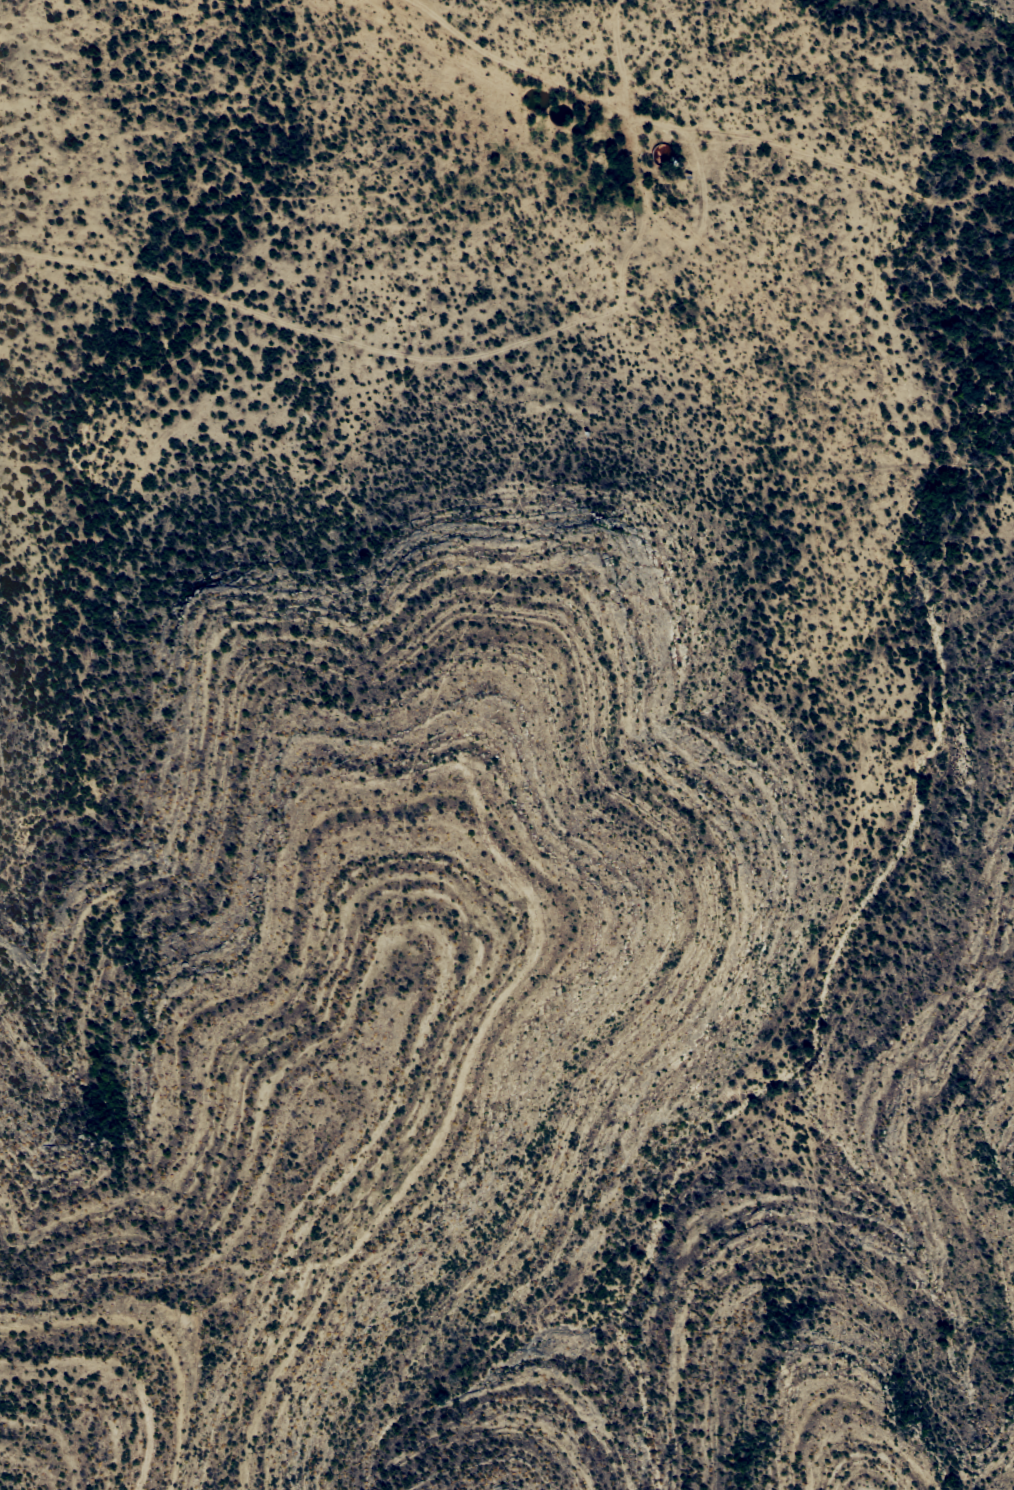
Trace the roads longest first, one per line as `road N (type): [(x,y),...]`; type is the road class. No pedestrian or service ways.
road 1 (track): [(387,0),(608,144)]

